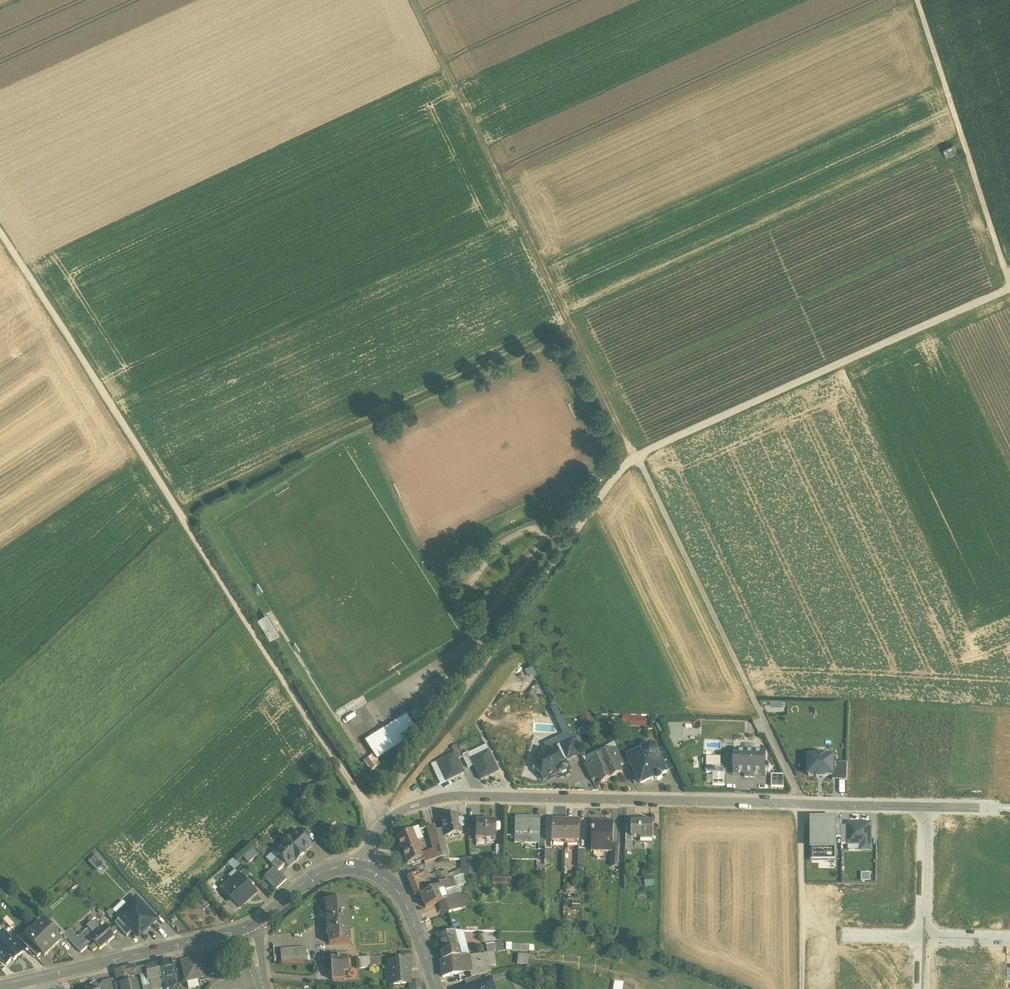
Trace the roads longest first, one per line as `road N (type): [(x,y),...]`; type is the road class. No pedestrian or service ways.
road 1 (track): [(372,809),(0,218)]
road 2 (unclassified): [(928,808),(445,795),(384,823),(365,868)]
road 3 (track): [(801,988),(801,796),(637,455)]
road 4 (track): [(1009,288),(637,455),(568,540)]
road 5 (track): [(417,0),(637,455)]
road 6 (track): [(920,0),(1009,283)]
road 7 (secondary): [(252,925),(0,988)]
road 8 (secondary): [(436,988),(398,888),(365,868)]
road 9 (secondary): [(365,868),(313,879),(252,925)]
road 10 (residential): [(922,937),(928,808)]

